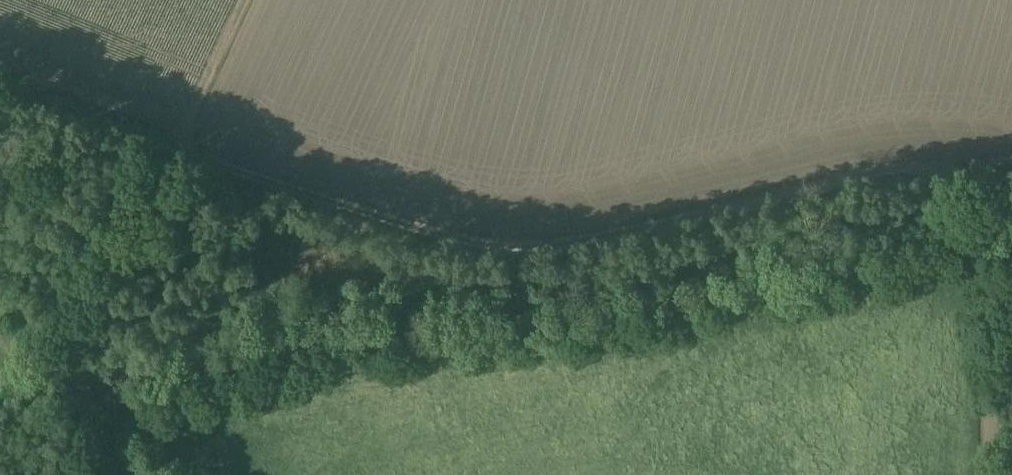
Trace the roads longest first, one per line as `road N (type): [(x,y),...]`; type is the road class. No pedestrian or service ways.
road 1 (track): [(182,147),(330,201),(520,246),(598,240),(767,200),(958,173)]
road 2 (track): [(983,474),(986,292),(958,173)]
road 3 (track): [(182,147),(0,79)]
road 4 (track): [(182,147),(249,0)]

